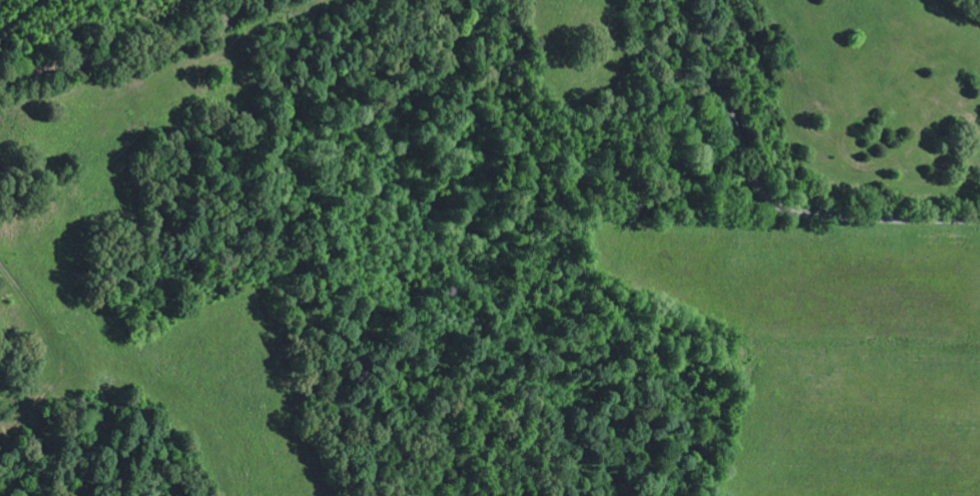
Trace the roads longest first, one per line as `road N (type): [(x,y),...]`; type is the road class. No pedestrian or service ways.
road 1 (residential): [(979,221),(823,219),(767,203),(689,0)]
road 2 (residential): [(249,0),(216,38),(0,80)]

